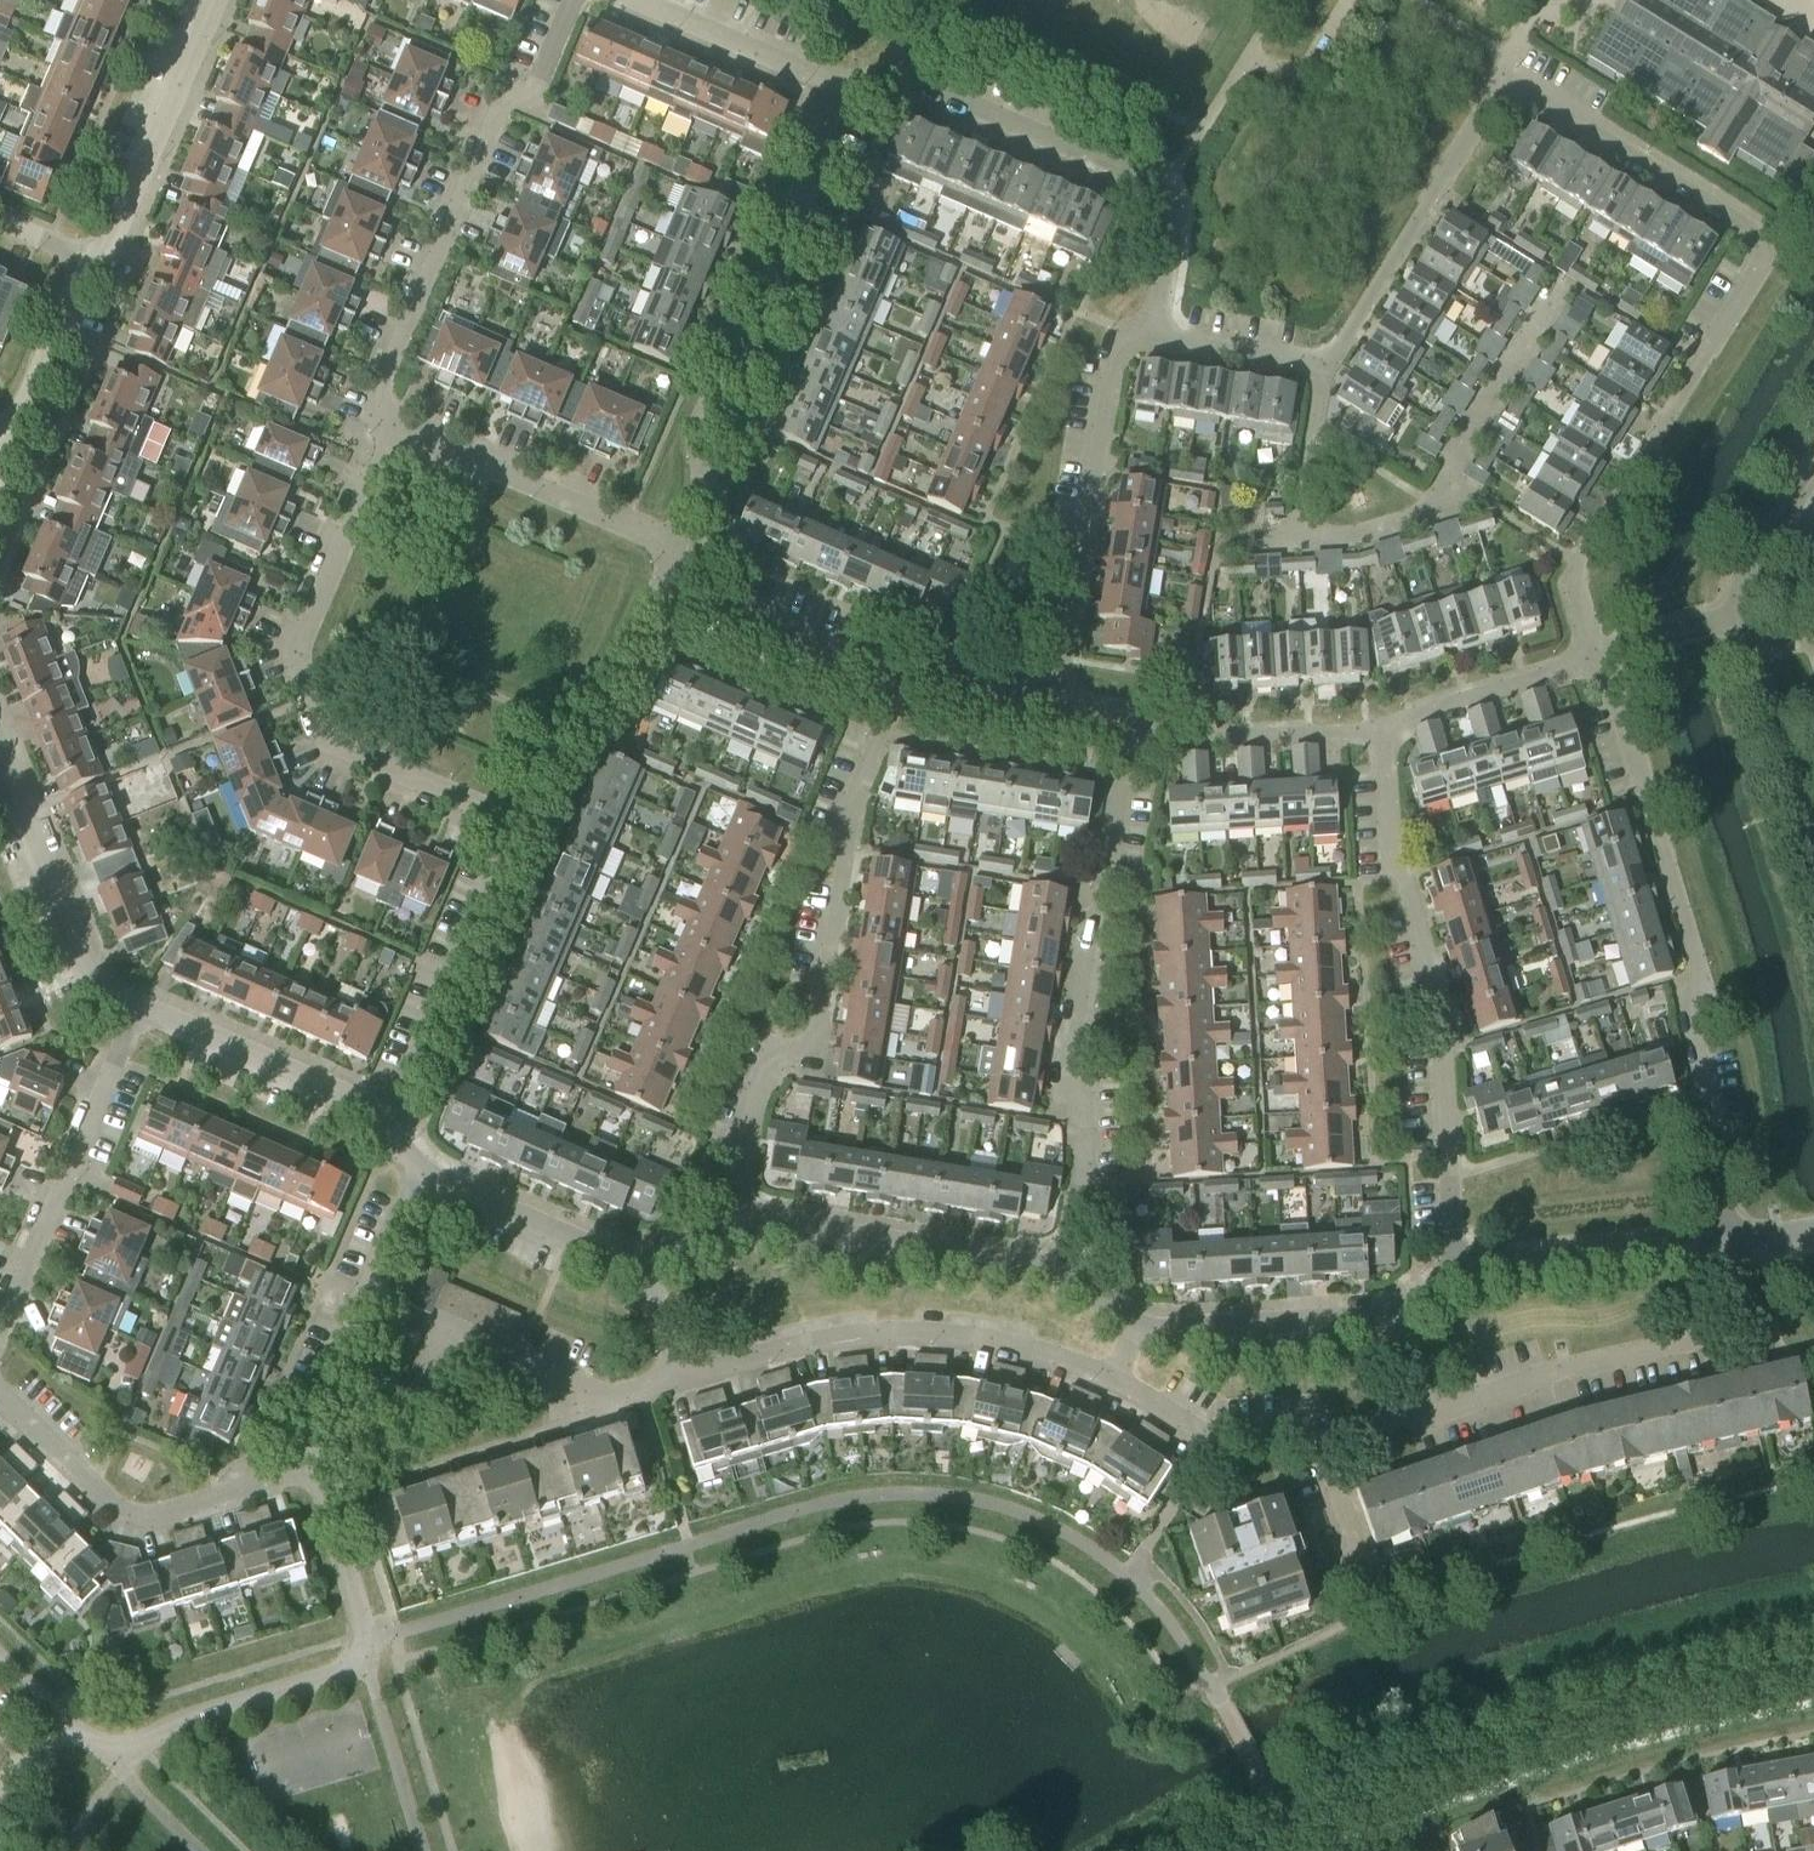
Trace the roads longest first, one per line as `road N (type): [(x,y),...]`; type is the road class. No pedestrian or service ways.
road 1 (residential): [(1598,657),(1571,578),(1778,246),(1512,81),(1324,365)]
road 2 (residential): [(310,1468),(366,1664),(178,1721),(114,1758),(58,1711),(51,1738),(0,1793)]
road 3 (residential): [(1726,1241),(1683,993),(1696,974),(1660,837),(1598,657)]
road 4 (residential): [(734,1222),(768,1061),(816,1044),(852,798),(905,676)]
road 5 (residential): [(522,828),(330,745),(297,657),(386,426)]
road 6 (residential): [(1454,1268),(1444,1024),(1398,857),(1379,730)]
road 7 (residential): [(1069,1262),(1086,1166),(1065,1102),(1130,742)]
road 8 (residential): [(675,547),(706,479),(696,429),(845,87)]
road 9 (residential): [(845,87),(889,71),(1166,190),(1152,337)]
road 10 (residential): [(386,426),(378,398),(502,102),(531,99),(572,0)]
road 11 (residential): [(677,1376),(798,1343),(915,1333),(1002,1341),(1111,1374)]
road 12 (residential): [(1152,337),(1130,339),(1114,351),(1056,696)]
road 13 (residential): [(1428,1408),(1696,1343),(1688,1245)]
road 14 (residential): [(310,1468),(131,1526),(0,1399)]
road 15 (residential): [(400,1421),(441,1327),(588,1389),(641,1390),(677,1376)]
road 16 (residential): [(0,1331),(138,1011)]
road 17 (residential): [(1111,1374),(1214,1435),(1305,1431),(1323,1441),(1428,1408)]
road 18 (residential): [(734,1222),(789,1223),(969,1256),(1069,1262)]
road 19 (residential): [(419,1173),(315,1410),(310,1468)]
road 20 (residential): [(395,1116),(522,828)]
road 21 (residential): [(675,547),(386,426)]
road 22 (residential): [(522,828),(577,707),(612,692),(663,575)]
road 23 (residential): [(87,259),(108,250),(216,0)]
road 24 (residential): [(138,1011),(395,1116)]
road 25 (residential): [(1133,1327),(1395,1312)]
road 26 (residential): [(663,575),(905,676)]
road 27 (residential): [(17,797),(95,986),(138,1011)]
road 28 (residential): [(1130,742),(1379,730)]
road 29 (residential): [(419,1173),(644,1261)]
road 30 (residential): [(1813,840),(1738,617)]
road 31 (residential): [(1454,1268),(1688,1245)]
road 32 (residential): [(1379,730),(1598,657)]
road 33 (residential): [(636,0),(845,87)]
road 34 (residential): [(10,445),(87,259)]
road 35 (residential): [(1297,538),(1324,365)]
road 36 (residential): [(1324,365),(1152,337)]
road 37 (residential): [(1738,617),(1756,564),(1813,469)]
road 38 (residential): [(905,676),(1056,696)]
road 39 (residential): [(1598,657),(1738,617)]

